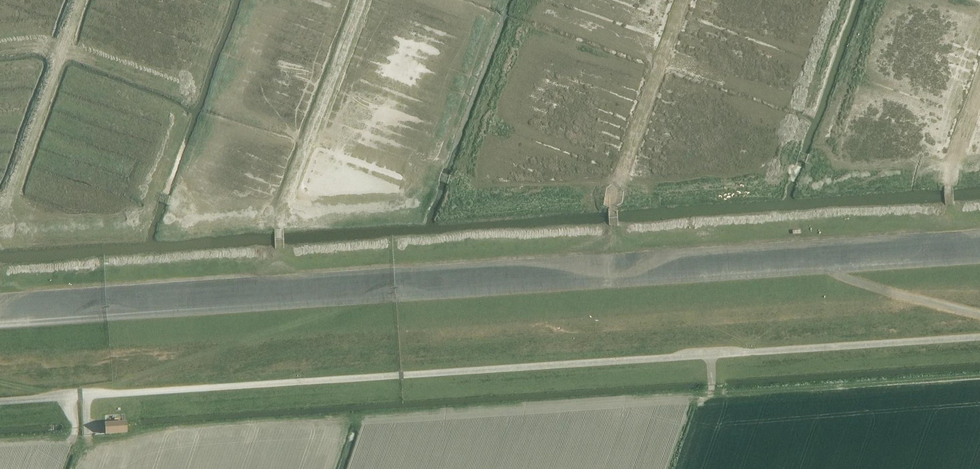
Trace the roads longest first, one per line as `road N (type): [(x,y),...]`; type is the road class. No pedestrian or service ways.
road 1 (track): [(0,322),(979,259)]
road 2 (track): [(352,301),(95,395)]
road 3 (track): [(979,315),(832,268)]

